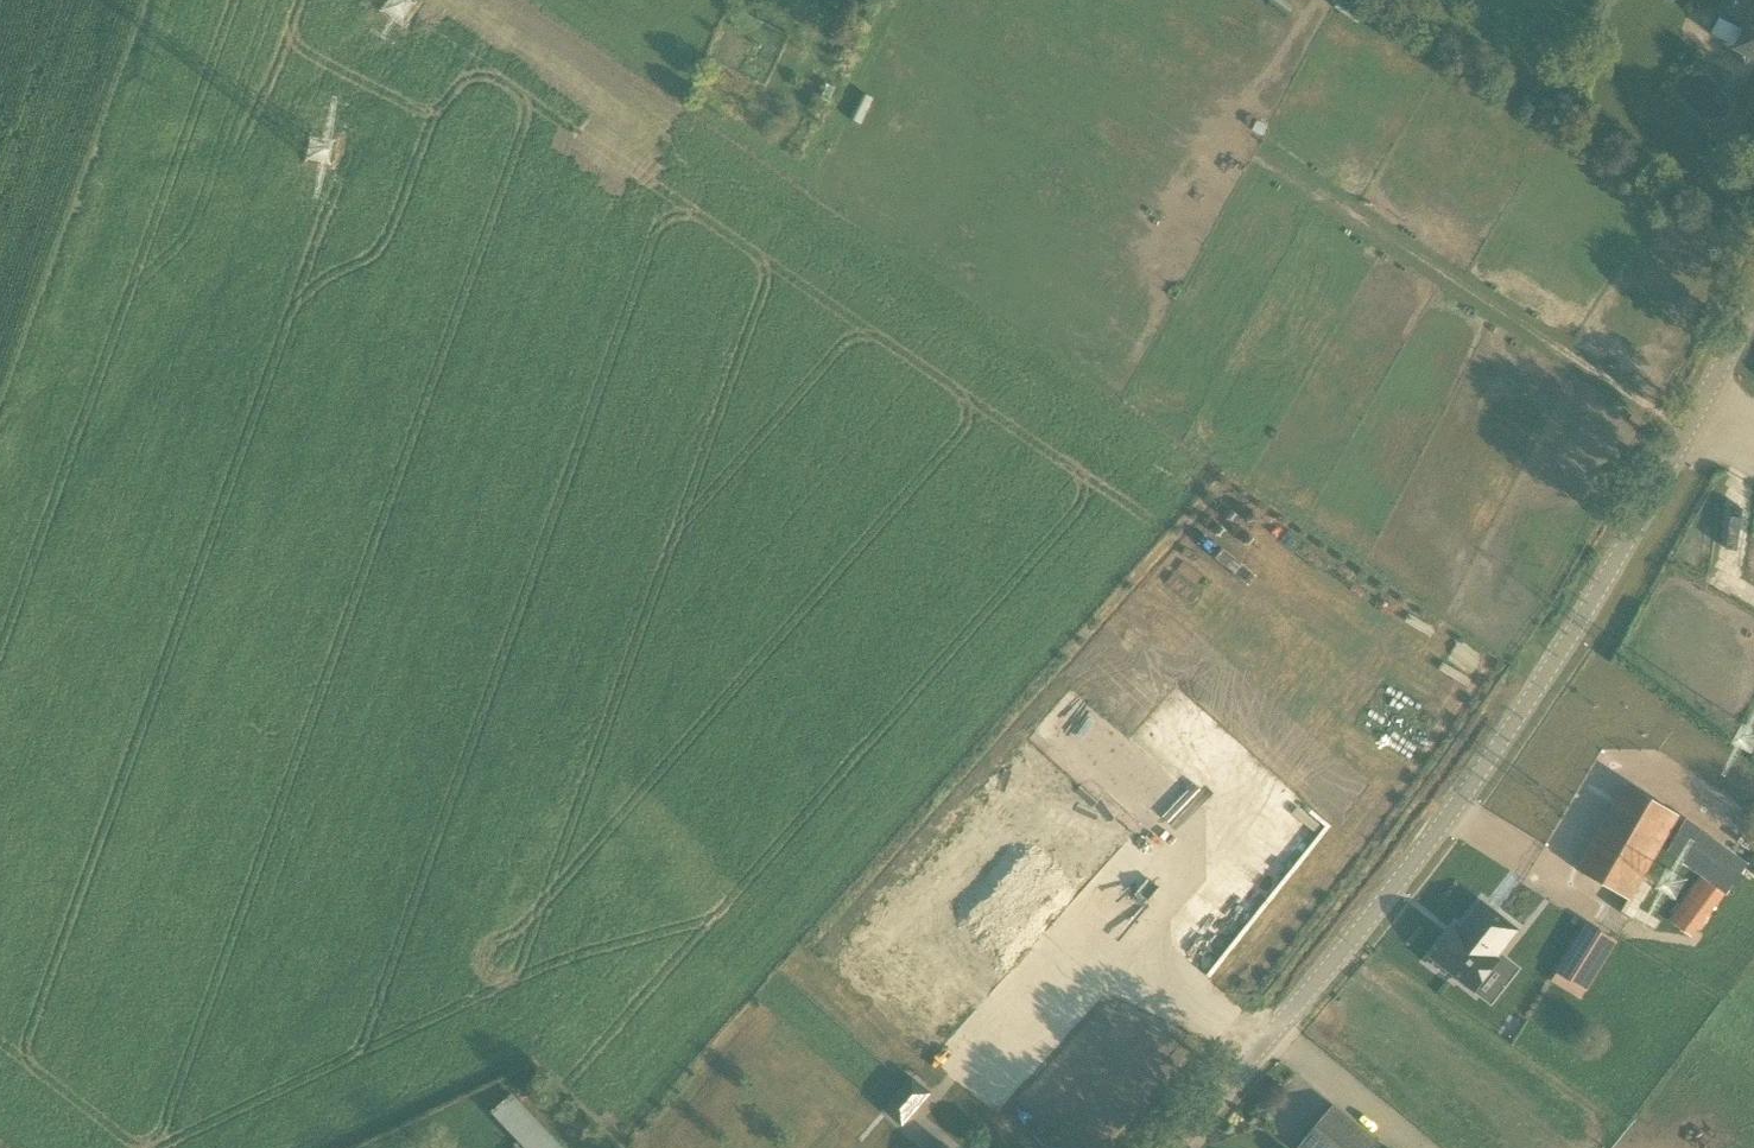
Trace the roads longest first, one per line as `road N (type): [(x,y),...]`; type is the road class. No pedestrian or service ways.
road 1 (unclassified): [(1160,1147),(1502,726),(1650,498),(1753,304)]

